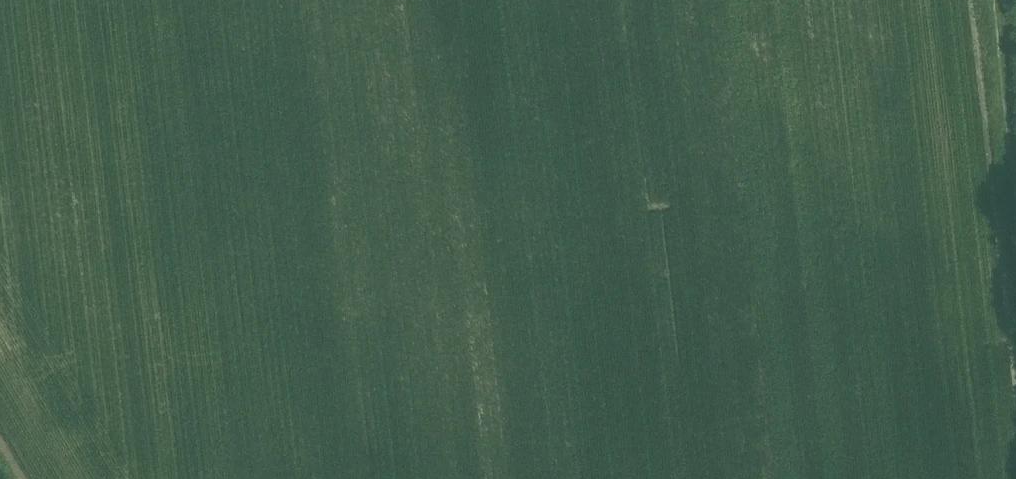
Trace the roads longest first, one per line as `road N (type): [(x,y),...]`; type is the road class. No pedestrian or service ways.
road 1 (track): [(1001,0),(1015,129)]

